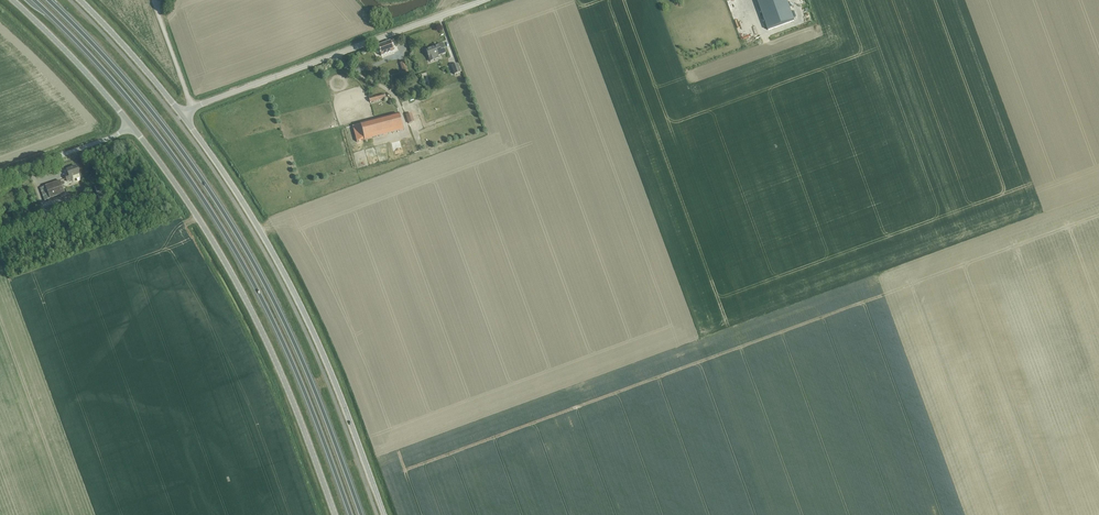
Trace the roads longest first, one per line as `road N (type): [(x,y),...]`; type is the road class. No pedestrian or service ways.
road 1 (trunk): [(34,0),(126,97),(214,217),(292,362),(350,514)]
road 2 (trunk): [(361,514),(301,358),(237,234),(161,124),(48,0)]
road 3 (tertiary): [(182,115),(289,282),(384,514)]
road 4 (unclassified): [(131,125),(247,302),(335,514)]
road 5 (tertiary): [(192,108),(489,0)]
road 6 (unclassified): [(12,0),(131,125)]
road 7 (tertiary): [(80,0),(182,115)]
road 8 (unclassified): [(0,178),(131,125)]

